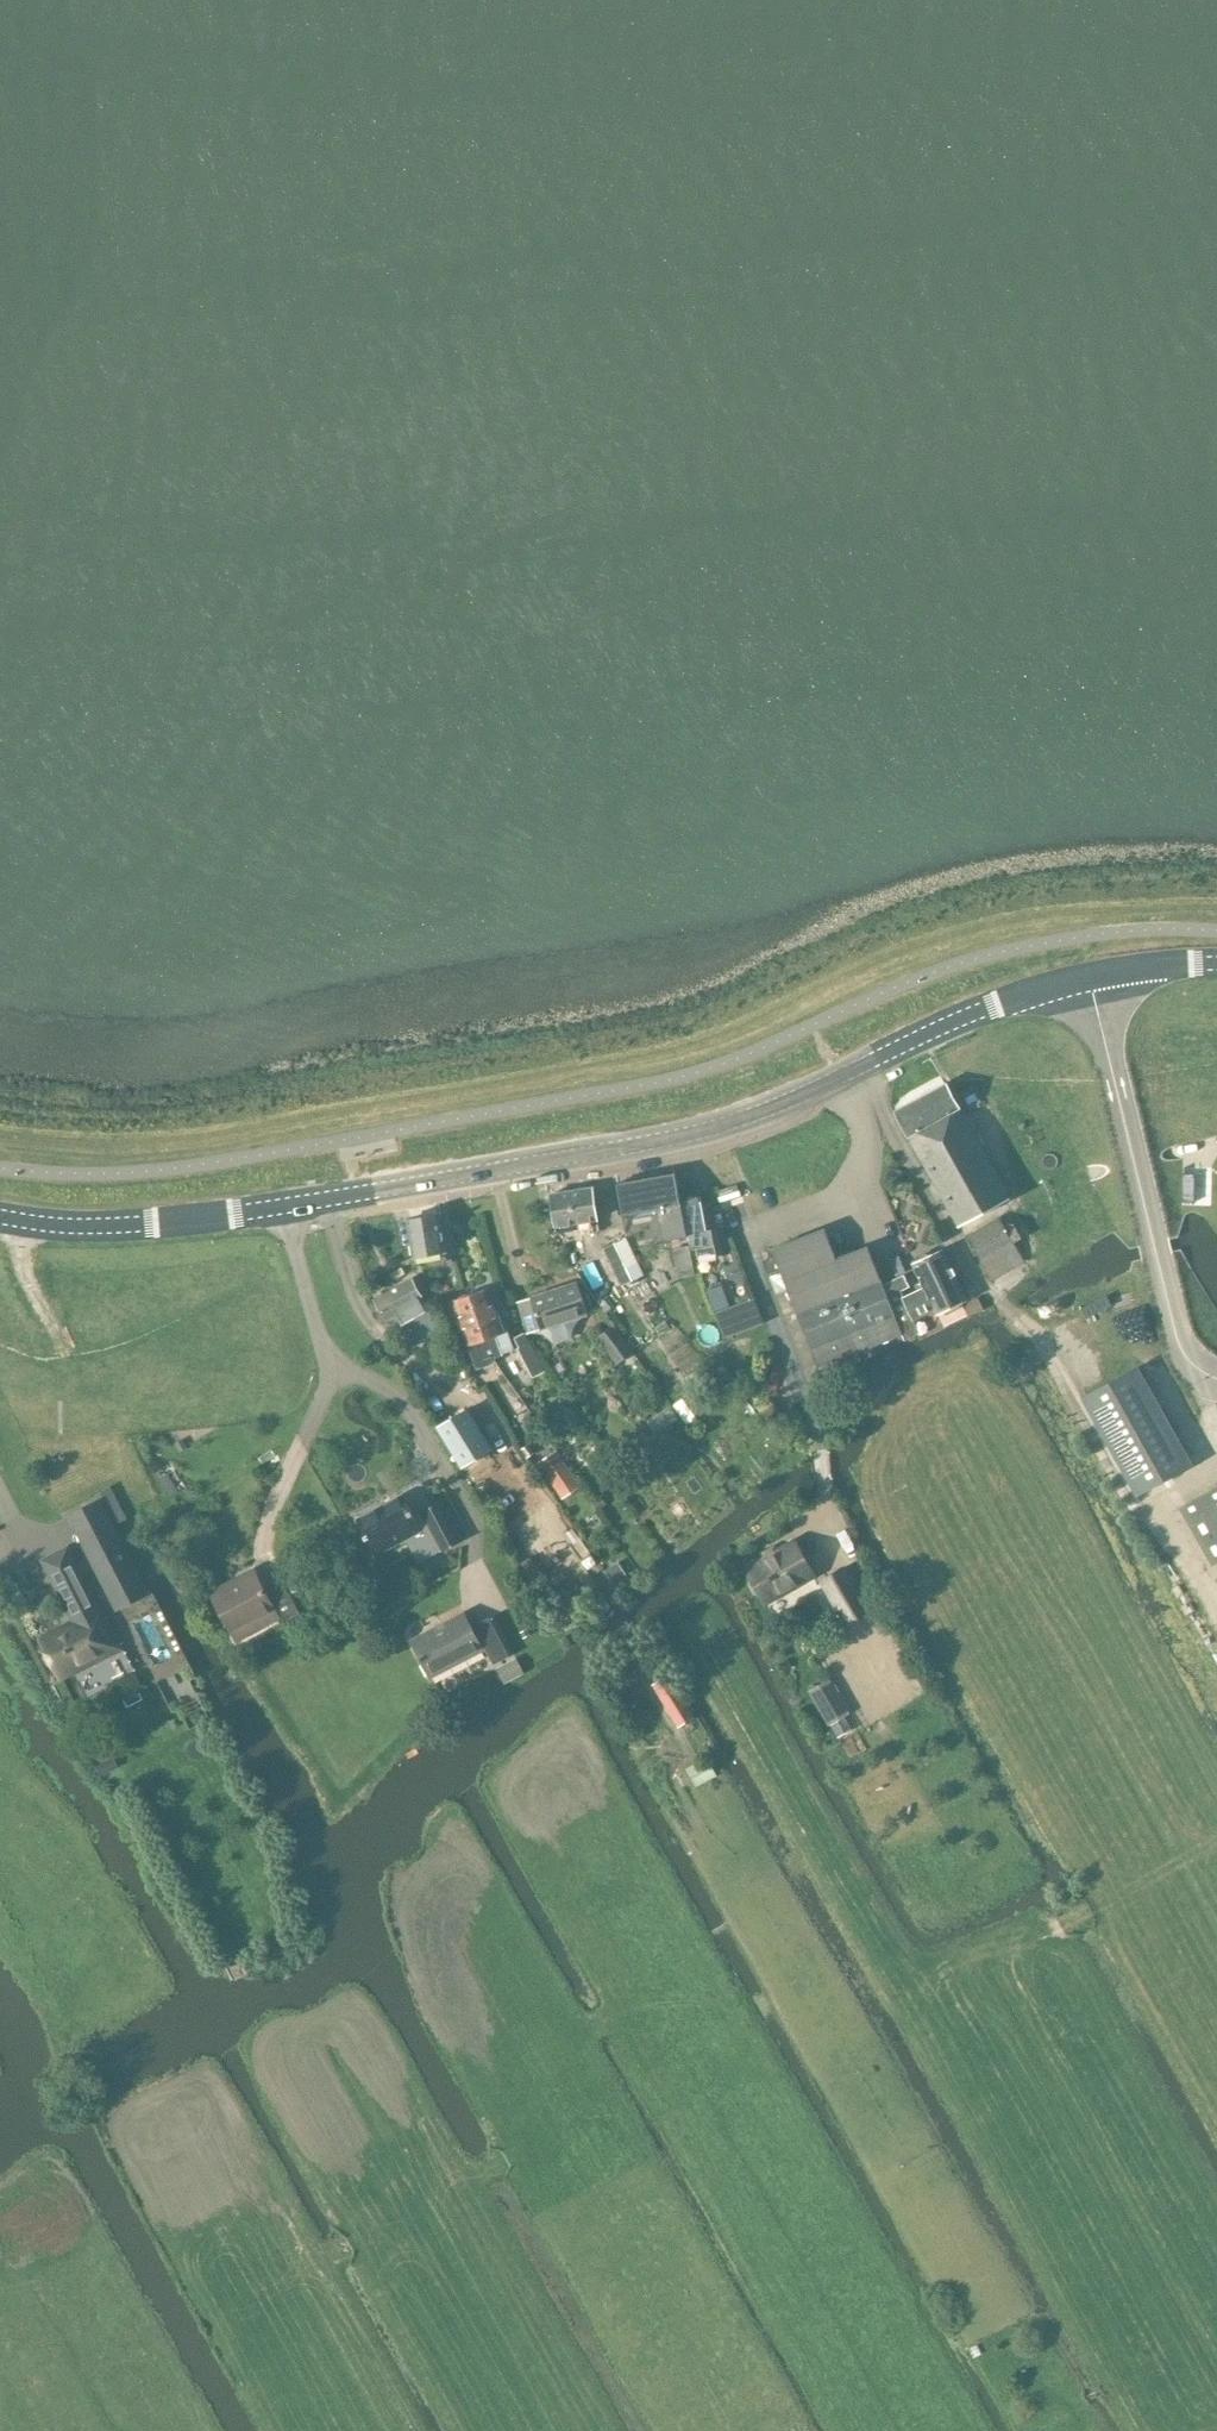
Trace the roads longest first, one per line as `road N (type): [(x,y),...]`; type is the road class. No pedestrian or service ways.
road 1 (tertiary): [(1216,962),(1088,975),(1018,996),(746,1117),(649,1143),(197,1219),(67,1225),(0,1216)]

